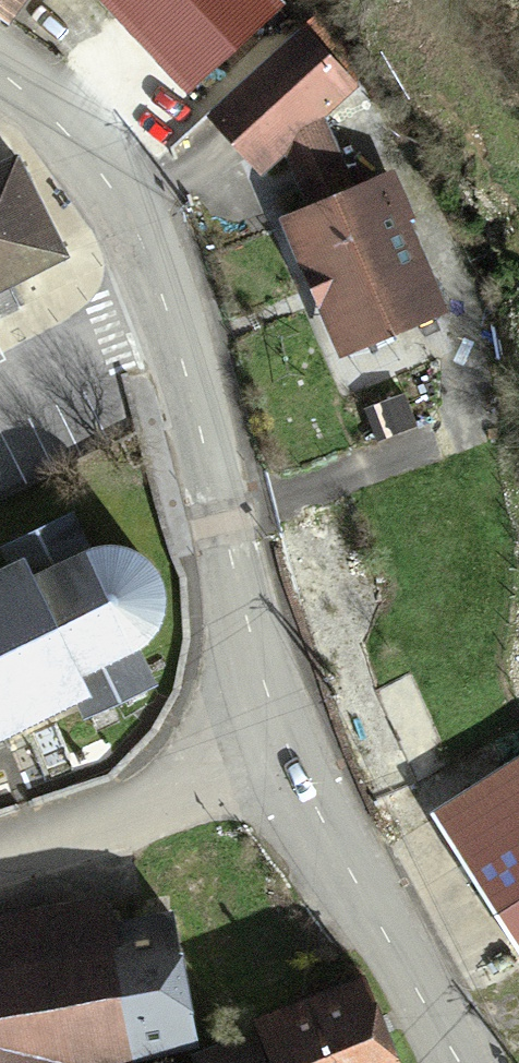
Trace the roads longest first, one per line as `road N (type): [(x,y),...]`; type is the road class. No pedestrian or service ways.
road 1 (tertiary): [(269,736),(142,236),(111,174),(0,70)]
road 2 (tertiary): [(448,1062),(269,736)]
road 3 (residential): [(0,843),(148,804),(269,736)]

